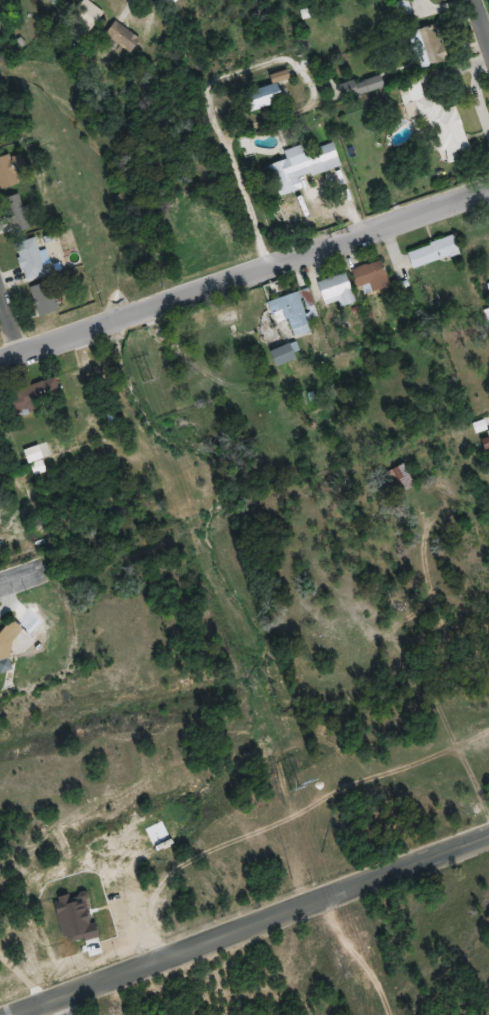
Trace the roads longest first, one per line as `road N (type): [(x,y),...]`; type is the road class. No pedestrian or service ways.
road 1 (tertiary): [(0,1013),(488,826)]
road 2 (residential): [(0,355),(488,183)]

